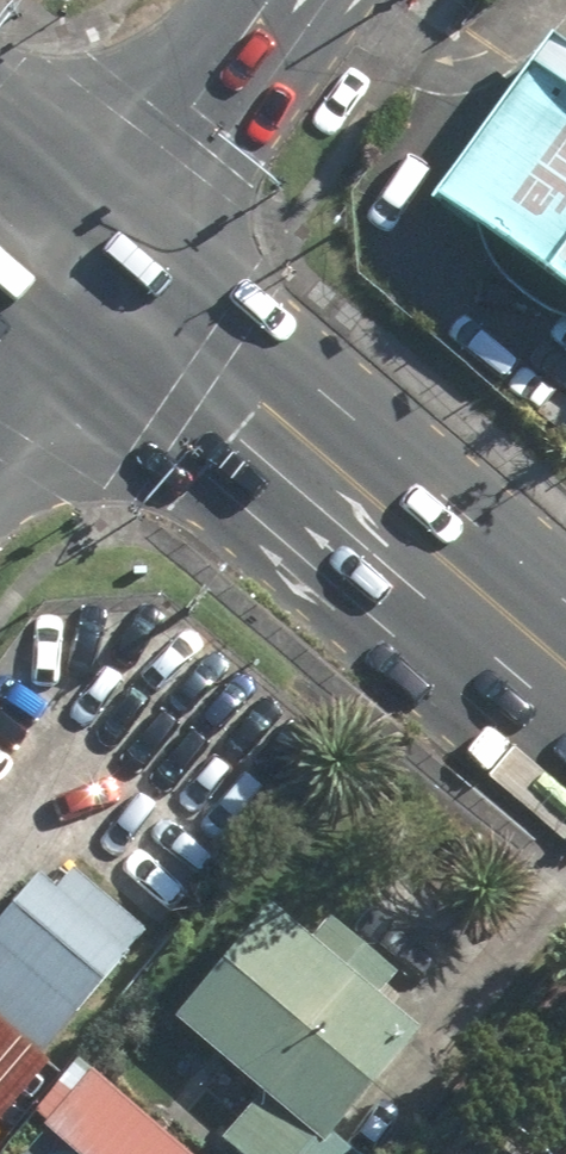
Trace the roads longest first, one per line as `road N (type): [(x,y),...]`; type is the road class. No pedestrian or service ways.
road 1 (primary): [(75,264),(565,677)]
road 2 (tertiary): [(75,264),(276,0)]
road 3 (secondary): [(75,264),(0,374)]

